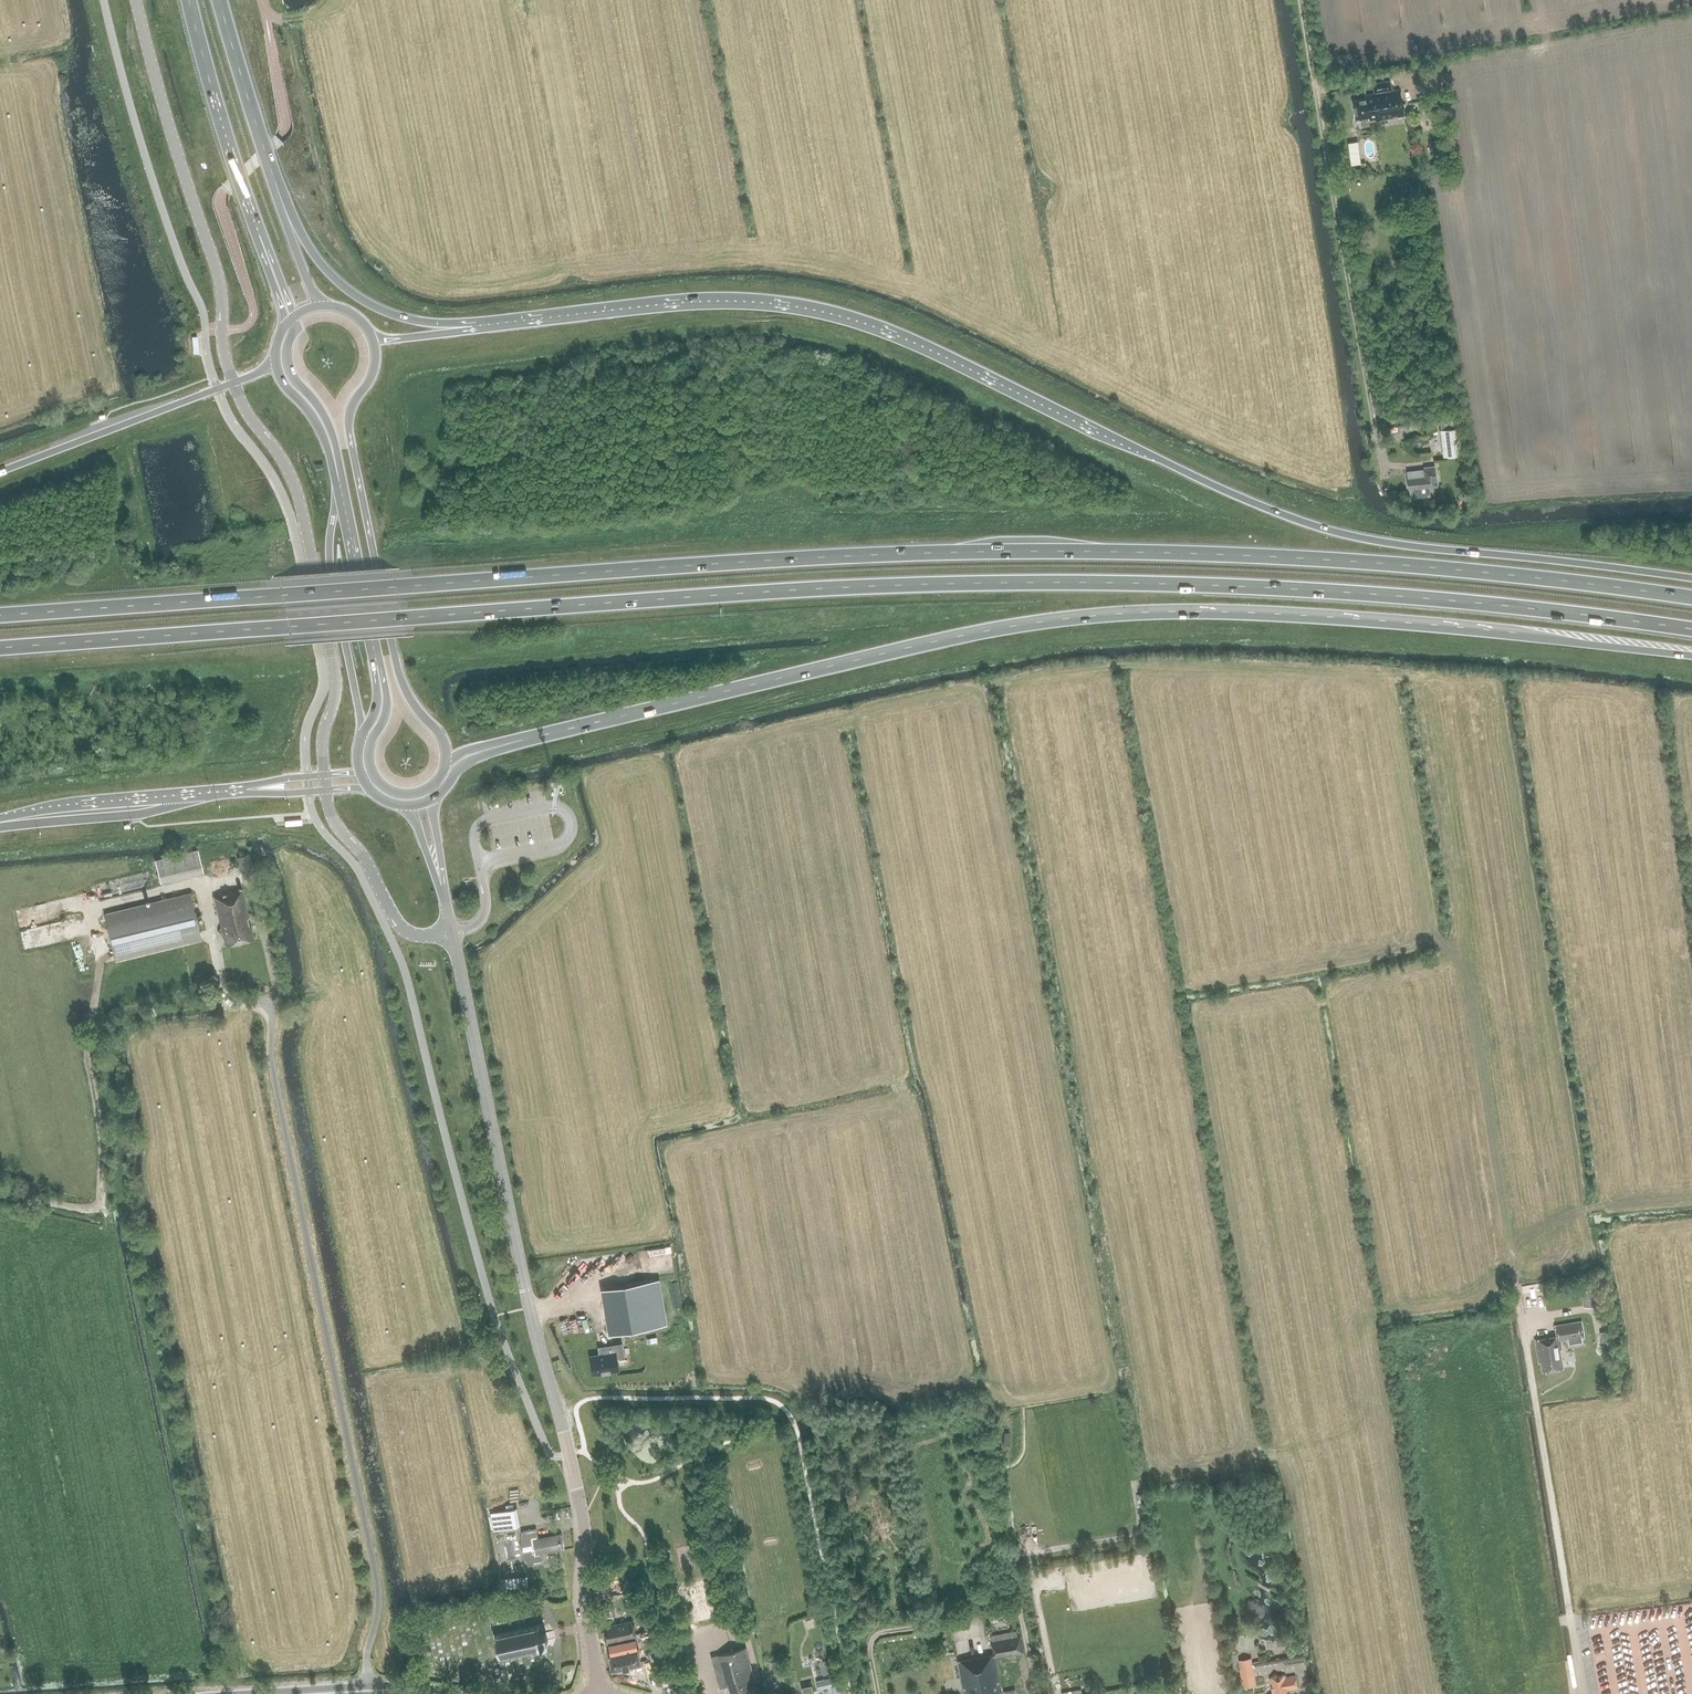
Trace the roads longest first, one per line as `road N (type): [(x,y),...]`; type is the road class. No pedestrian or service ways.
road 1 (trunk): [(0,647),(907,584),(1295,589),(1691,630)]
road 2 (trunk): [(1691,598),(1286,557),(955,552),(0,616)]
road 3 (trunk): [(1691,579),(1330,531),(1198,479),(950,355),(793,302),(683,298),(473,321)]
road 4 (trunk): [(522,740),(926,645),(1133,614),(1313,617),(1691,657)]
road 5 (unclassified): [(369,1685),(381,1588),(271,1065),(275,1019),(266,1006)]
road 6 (tertiary): [(570,1457),(526,1291),(452,933)]
road 7 (trunk): [(446,765),(440,733),(412,703),(398,671),(349,432),(351,407),(375,367),(371,334)]
road 8 (unclassified): [(233,382),(294,480),(300,505),(337,677),(322,738),(324,775)]
road 9 (track): [(1362,408),(1297,0)]
road 10 (unclassified): [(136,0),(218,277),(233,382)]
road 11 (unclassified): [(1523,1338),(1582,1693)]
road 12 (trunk): [(189,0),(268,258)]
road 13 (trunk): [(233,382),(0,471)]
road 14 (trunk): [(0,819),(247,794)]
road 15 (tertiary): [(570,1457),(583,1523),(591,1693)]
road 16 (trunk): [(473,321),(416,320),(366,302),(327,270),(286,211)]
road 17 (trunk): [(286,211),(219,0)]
road 18 (unclassified): [(325,790),(329,811),(403,929),(452,933)]
road 19 (trunk): [(339,481),(377,665)]
road 20 (trunk): [(293,317),(288,367),(330,426),(339,481)]
road 21 (trunk): [(275,351),(279,375),(317,423),(339,481)]
road 22 (tertiary): [(369,1685),(246,1693)]

